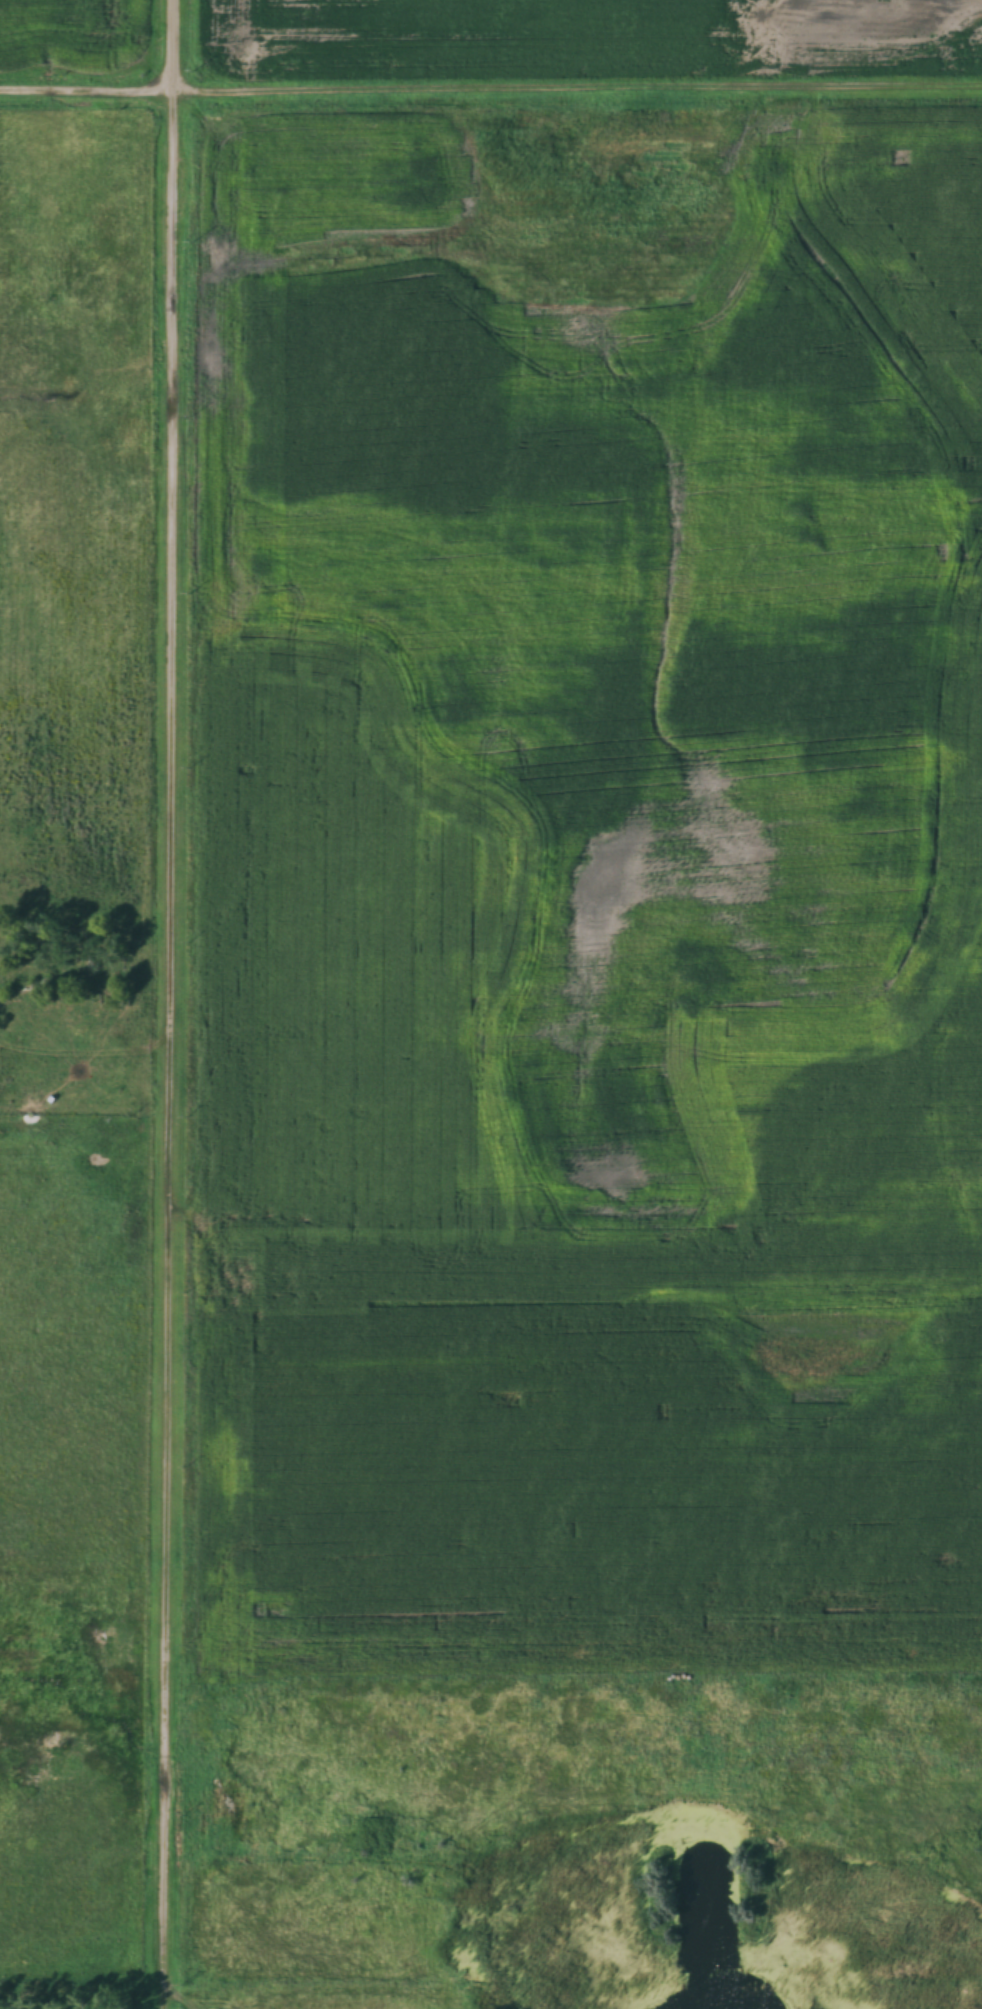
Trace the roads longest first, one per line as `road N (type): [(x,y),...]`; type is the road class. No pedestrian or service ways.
road 1 (track): [(175,2008),(180,0)]
road 2 (residential): [(981,91),(179,93)]
road 3 (track): [(179,93),(0,90)]

